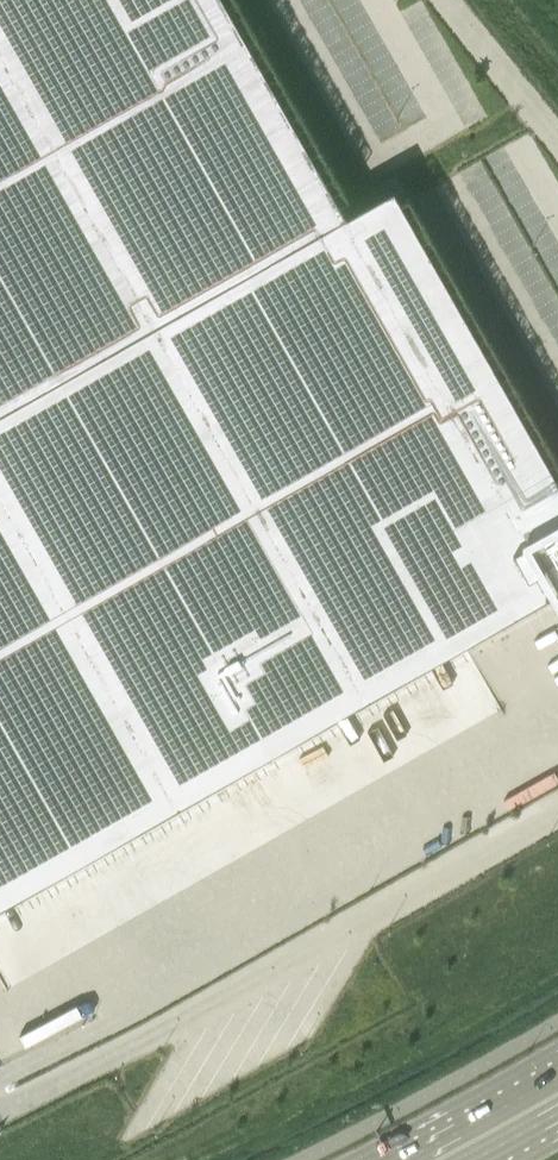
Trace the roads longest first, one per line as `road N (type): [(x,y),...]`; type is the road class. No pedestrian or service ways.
road 1 (unclassified): [(557,810),(0,1110)]
road 2 (unclassified): [(444,0),(557,141)]
road 3 (primary): [(438,1159),(557,1098)]

